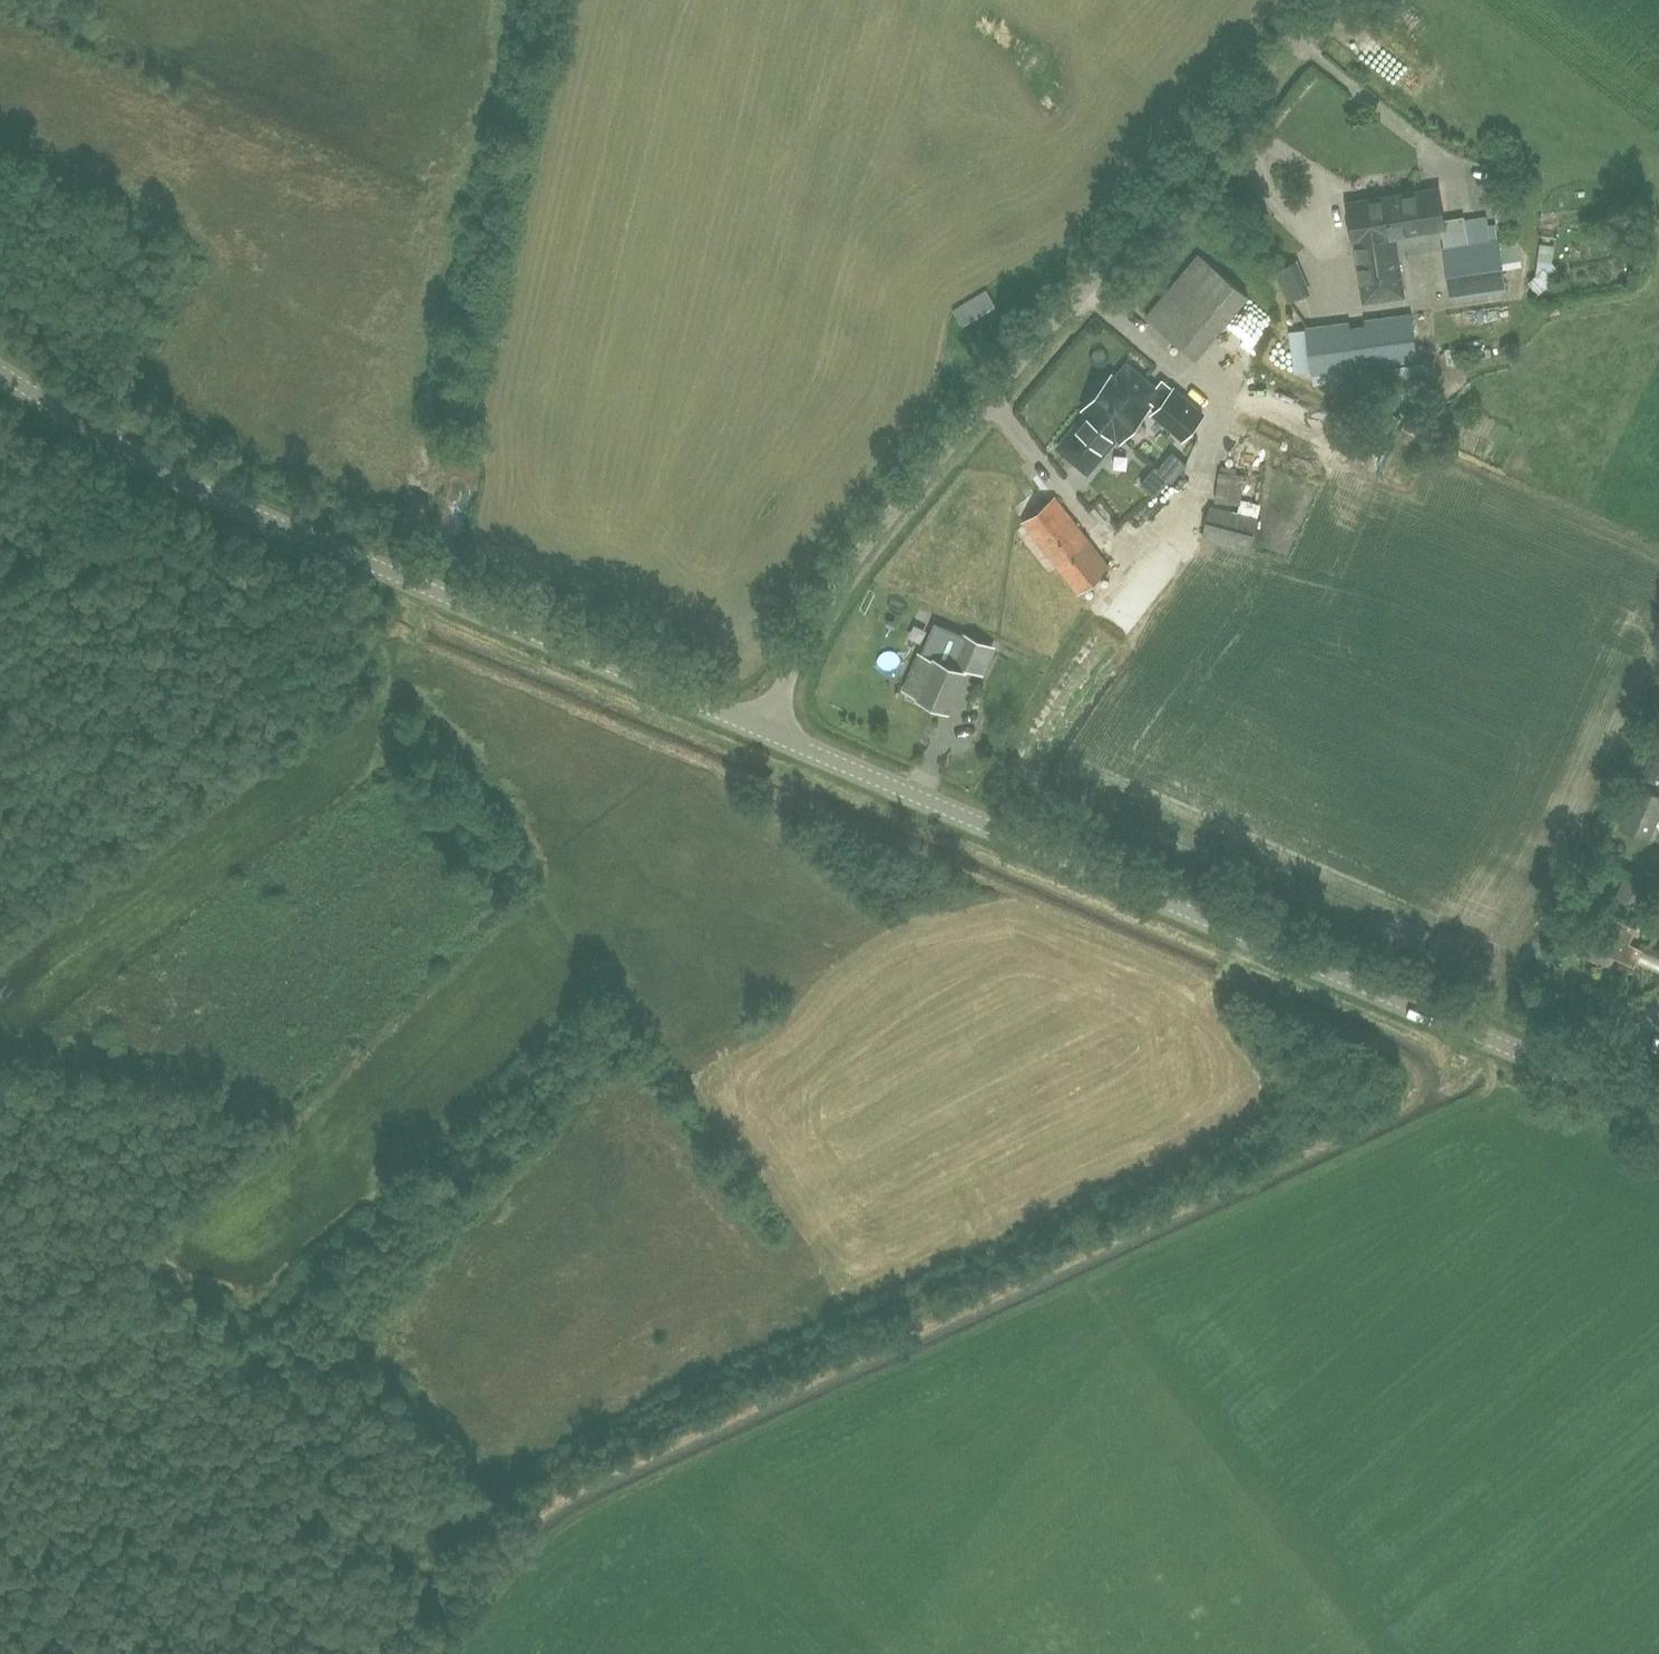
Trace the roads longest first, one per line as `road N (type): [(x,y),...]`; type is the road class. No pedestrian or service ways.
road 1 (tertiary): [(1658,1117),(756,734)]
road 2 (unclassified): [(756,734),(832,594),(887,520),(1310,0)]
road 3 (tertiary): [(756,734),(459,611),(186,482),(0,367)]

